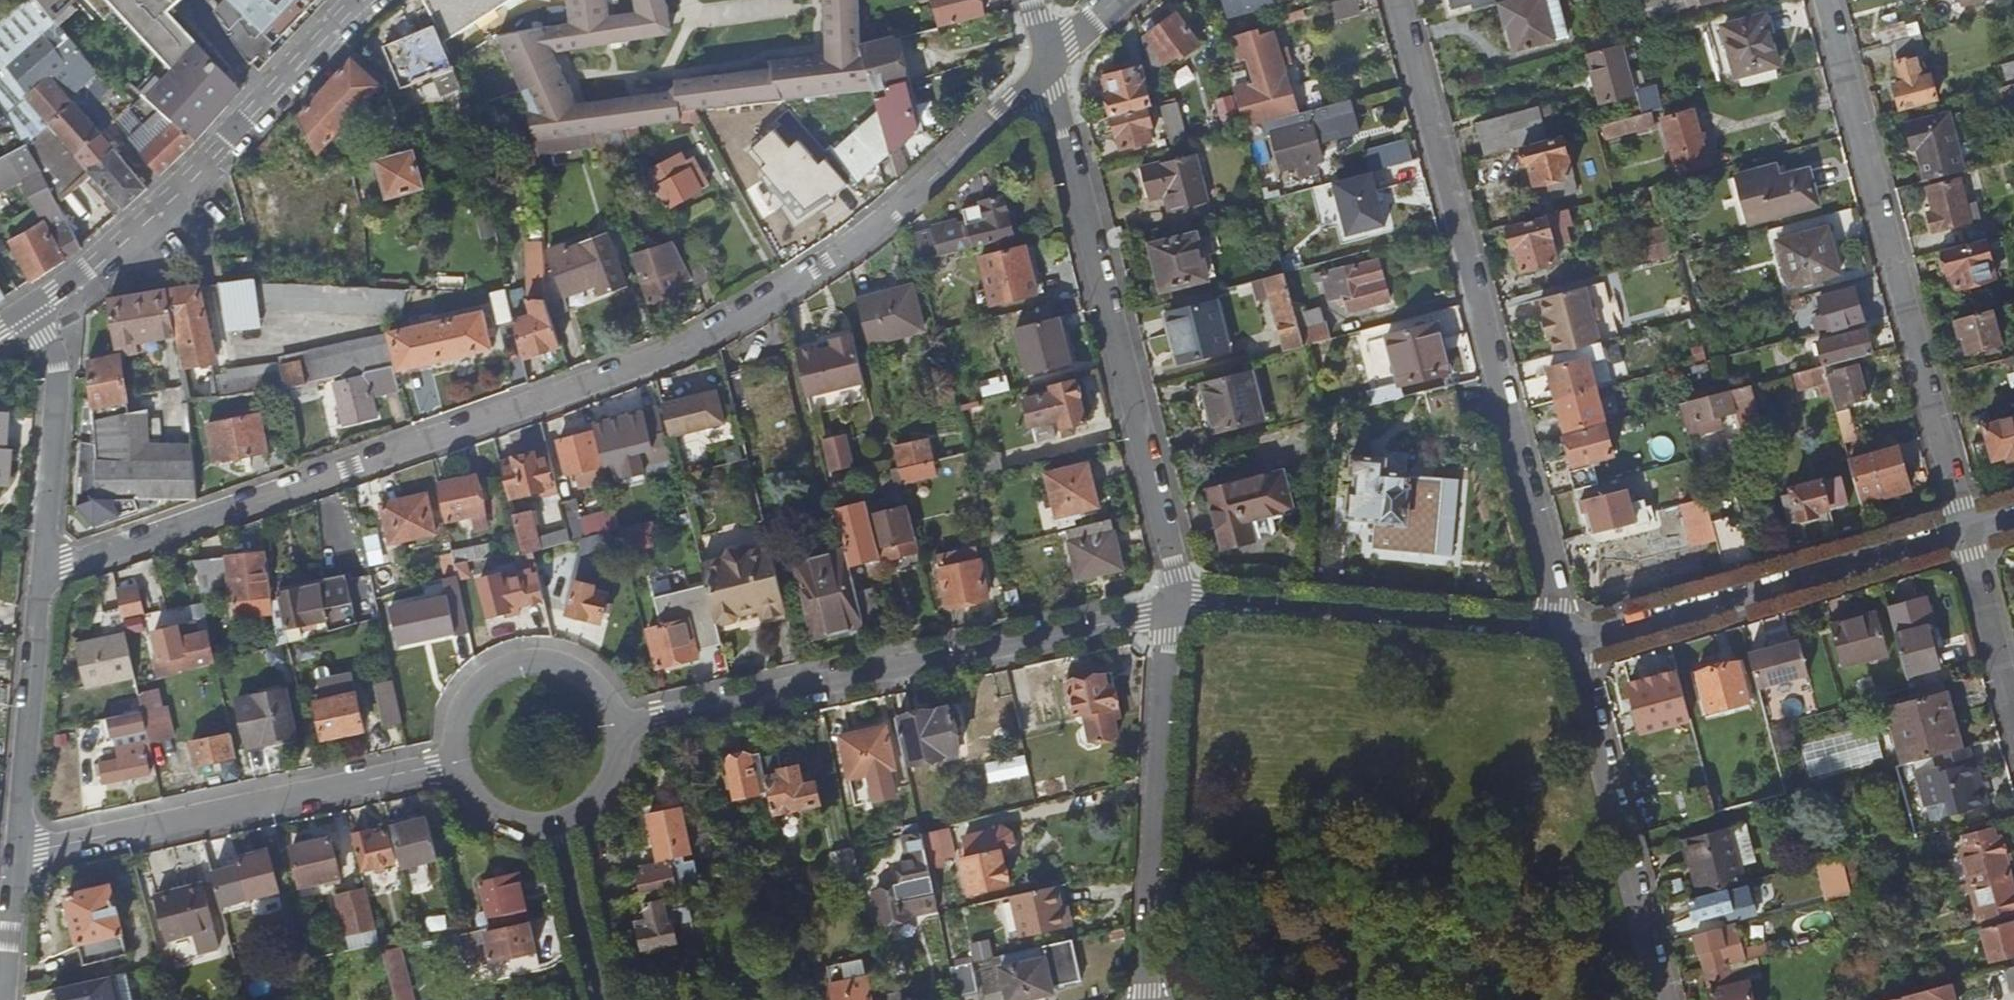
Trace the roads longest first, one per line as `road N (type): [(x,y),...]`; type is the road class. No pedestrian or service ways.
road 1 (residential): [(1046,70),(877,226),(812,272),(672,351),(42,572)]
road 2 (residential): [(1396,0),(1568,637)]
road 3 (residential): [(1172,606),(616,726)]
road 4 (residential): [(1046,70),(1170,539),(1172,606)]
road 5 (residential): [(1825,0),(1965,530)]
road 6 (residential): [(358,0),(161,200),(28,307)]
road 7 (residential): [(458,764),(16,853)]
road 8 (residential): [(1965,530),(1568,637)]
road 9 (residential): [(1568,637),(1247,601),(1172,606)]
road 10 (residential): [(1172,606),(1146,969),(1150,999)]
road 11 (residential): [(1568,637),(1662,999)]
road 12 (residential): [(42,572),(16,853)]
road 13 (residential): [(28,307),(55,352),(58,373),(42,572)]
road 14 (residential): [(616,726),(590,682),(543,662),(518,664),(475,691),(461,713),(458,764)]
road 15 (residential): [(1965,530),(2013,714)]
road 16 (residential): [(559,820),(600,999)]
road 17 (residential): [(16,853),(3,999)]
road 18 (residential): [(458,764),(469,787),(509,818),(559,820)]
road 19 (residential): [(559,820),(599,794),(617,750),(616,726)]

